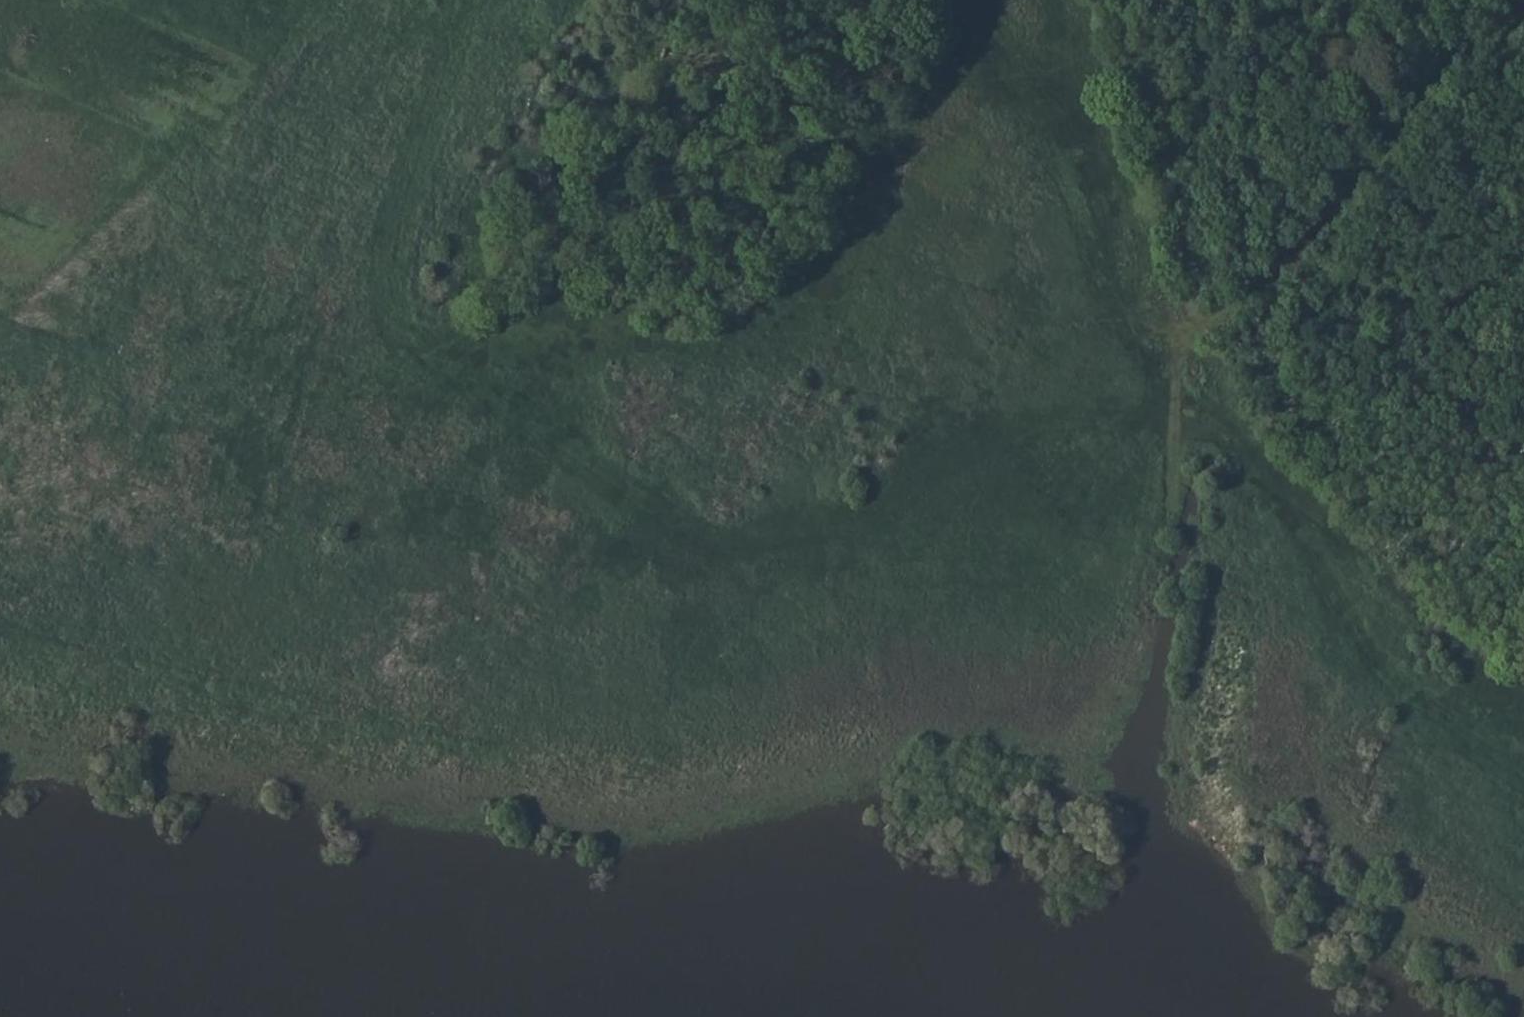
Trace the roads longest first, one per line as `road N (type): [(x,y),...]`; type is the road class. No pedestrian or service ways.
road 1 (track): [(971,0),(1033,77),(1086,169),(1105,262),(1173,389),(1269,503),(1452,642),(1523,709)]
road 2 (track): [(1523,0),(1449,67),(1381,146),(1278,289),(1242,317),(1203,325),(1176,343),(1173,389)]

